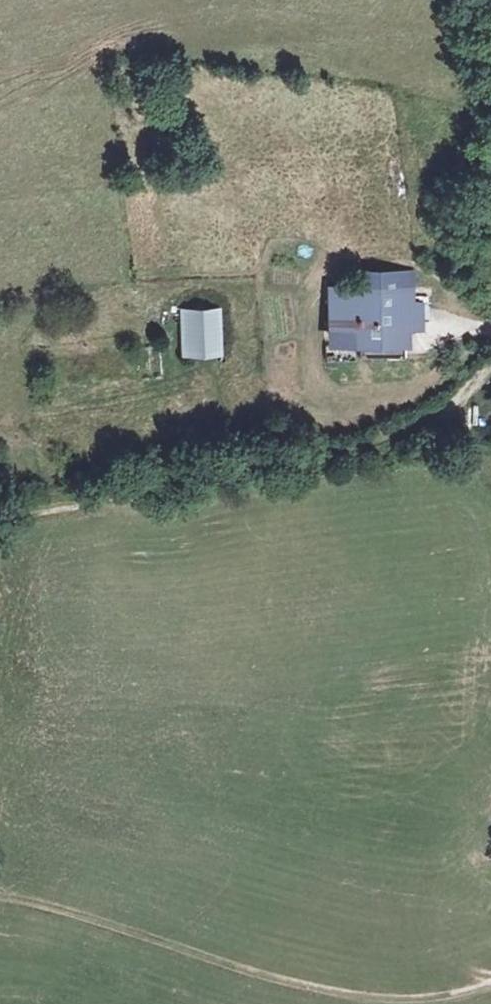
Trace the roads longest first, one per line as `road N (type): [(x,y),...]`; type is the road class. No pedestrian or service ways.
road 1 (track): [(0,894),(297,979),(429,994),(490,985)]
road 2 (track): [(459,395),(419,423),(347,445),(0,520)]

